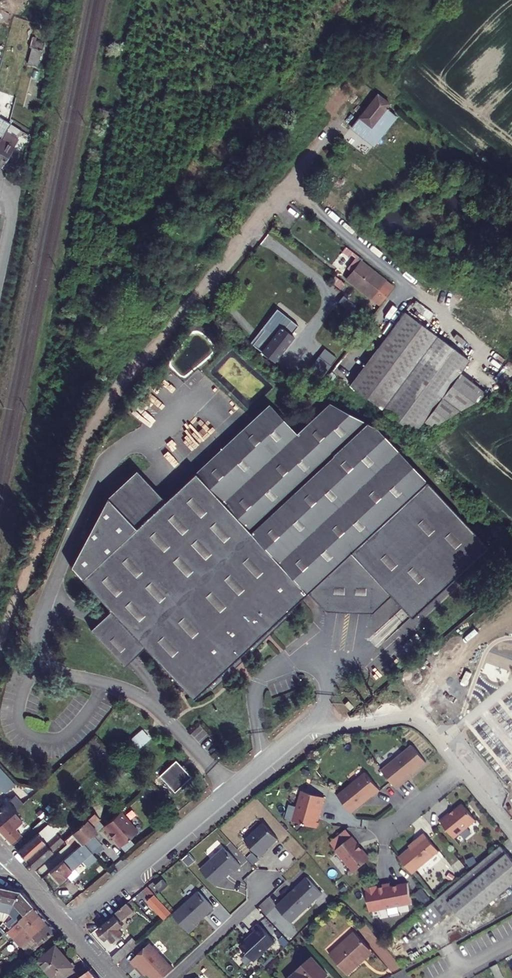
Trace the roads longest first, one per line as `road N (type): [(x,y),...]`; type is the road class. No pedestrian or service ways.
road 1 (unclassified): [(0,650),(20,587),(121,381),(362,90)]
road 2 (residential): [(66,923),(300,731)]
road 3 (residential): [(511,828),(419,720),(300,731)]

